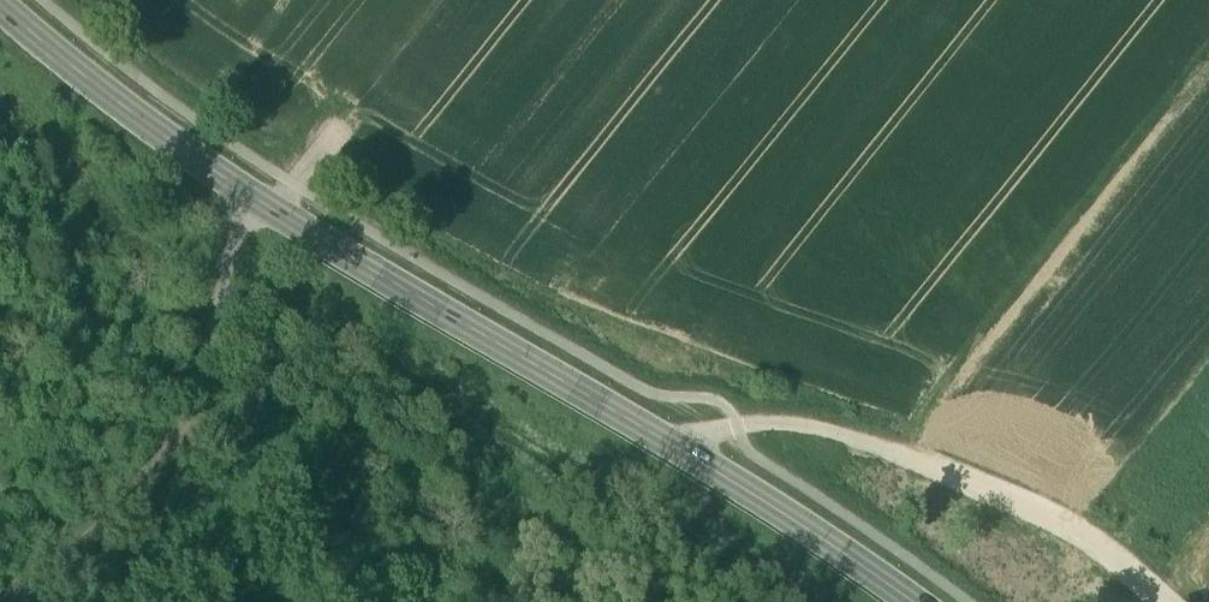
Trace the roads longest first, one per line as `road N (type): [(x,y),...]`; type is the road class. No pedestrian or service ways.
road 1 (secondary): [(898,601),(671,447),(352,267),(67,74),(0,15)]
road 2 (track): [(671,447),(713,430),(775,425),(921,463),(1056,525),(1155,601)]
road 3 (track): [(253,201),(204,415),(91,579),(60,601)]

